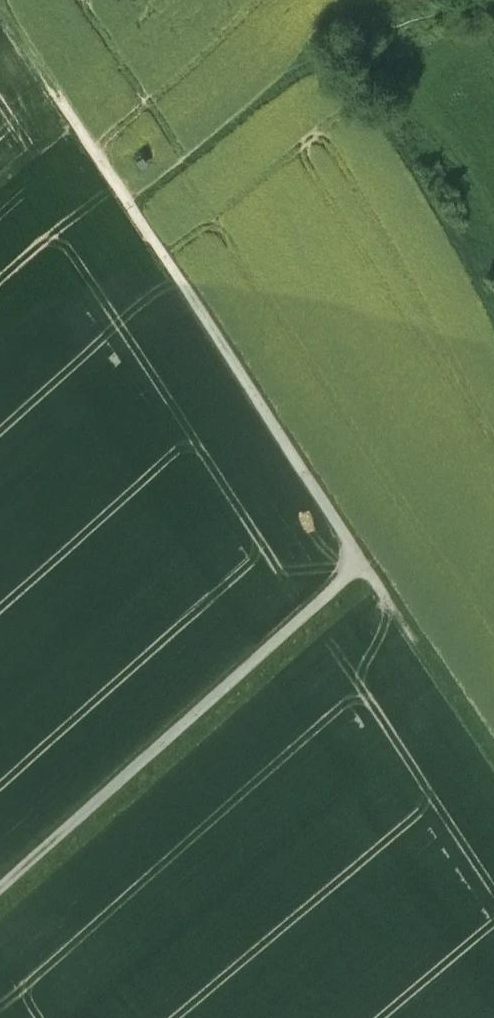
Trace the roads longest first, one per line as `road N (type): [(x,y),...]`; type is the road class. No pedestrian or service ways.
road 1 (track): [(363,562),(0,888)]
road 2 (track): [(127,204),(363,562)]
road 3 (track): [(0,7),(127,204)]
road 4 (track): [(363,562),(493,751)]

